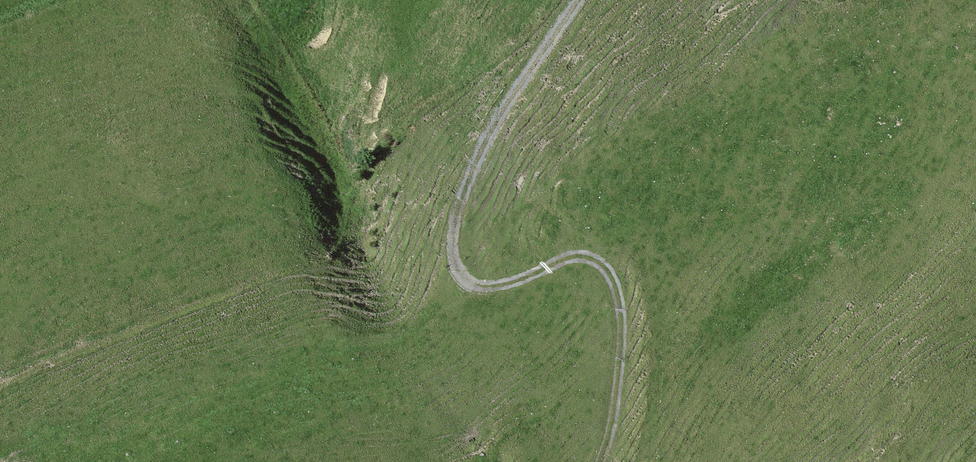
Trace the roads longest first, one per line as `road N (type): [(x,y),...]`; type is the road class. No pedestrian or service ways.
road 1 (track): [(580,0),(516,88),(475,165),(455,218),(454,266),(475,288),(522,282),(569,256),(603,263),(621,310),(613,402),(595,461)]

